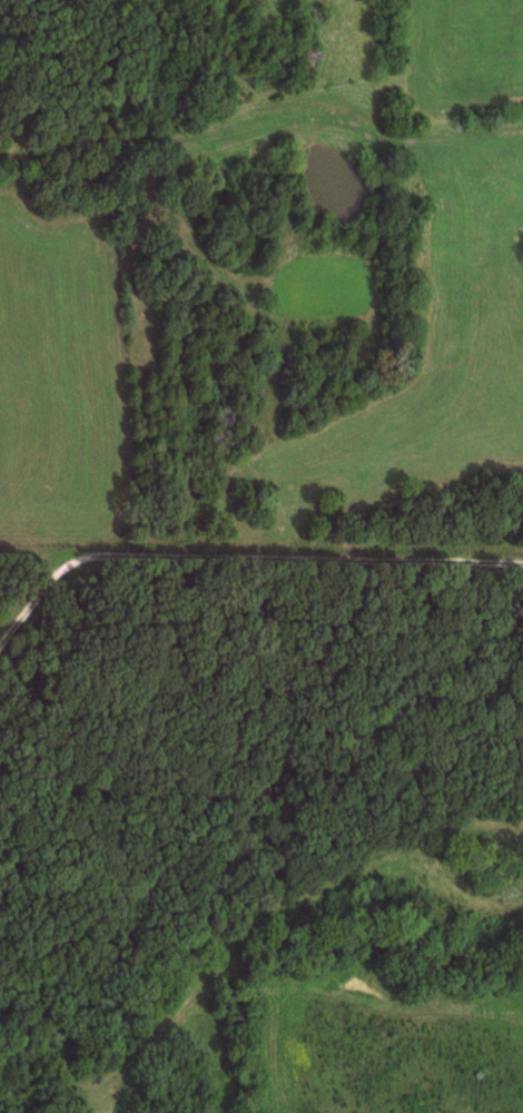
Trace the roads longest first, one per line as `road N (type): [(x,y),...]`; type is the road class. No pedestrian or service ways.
road 1 (residential): [(522,553),(90,546),(50,564),(0,626)]
road 2 (residential): [(522,814),(284,899),(154,1028),(127,1112)]

